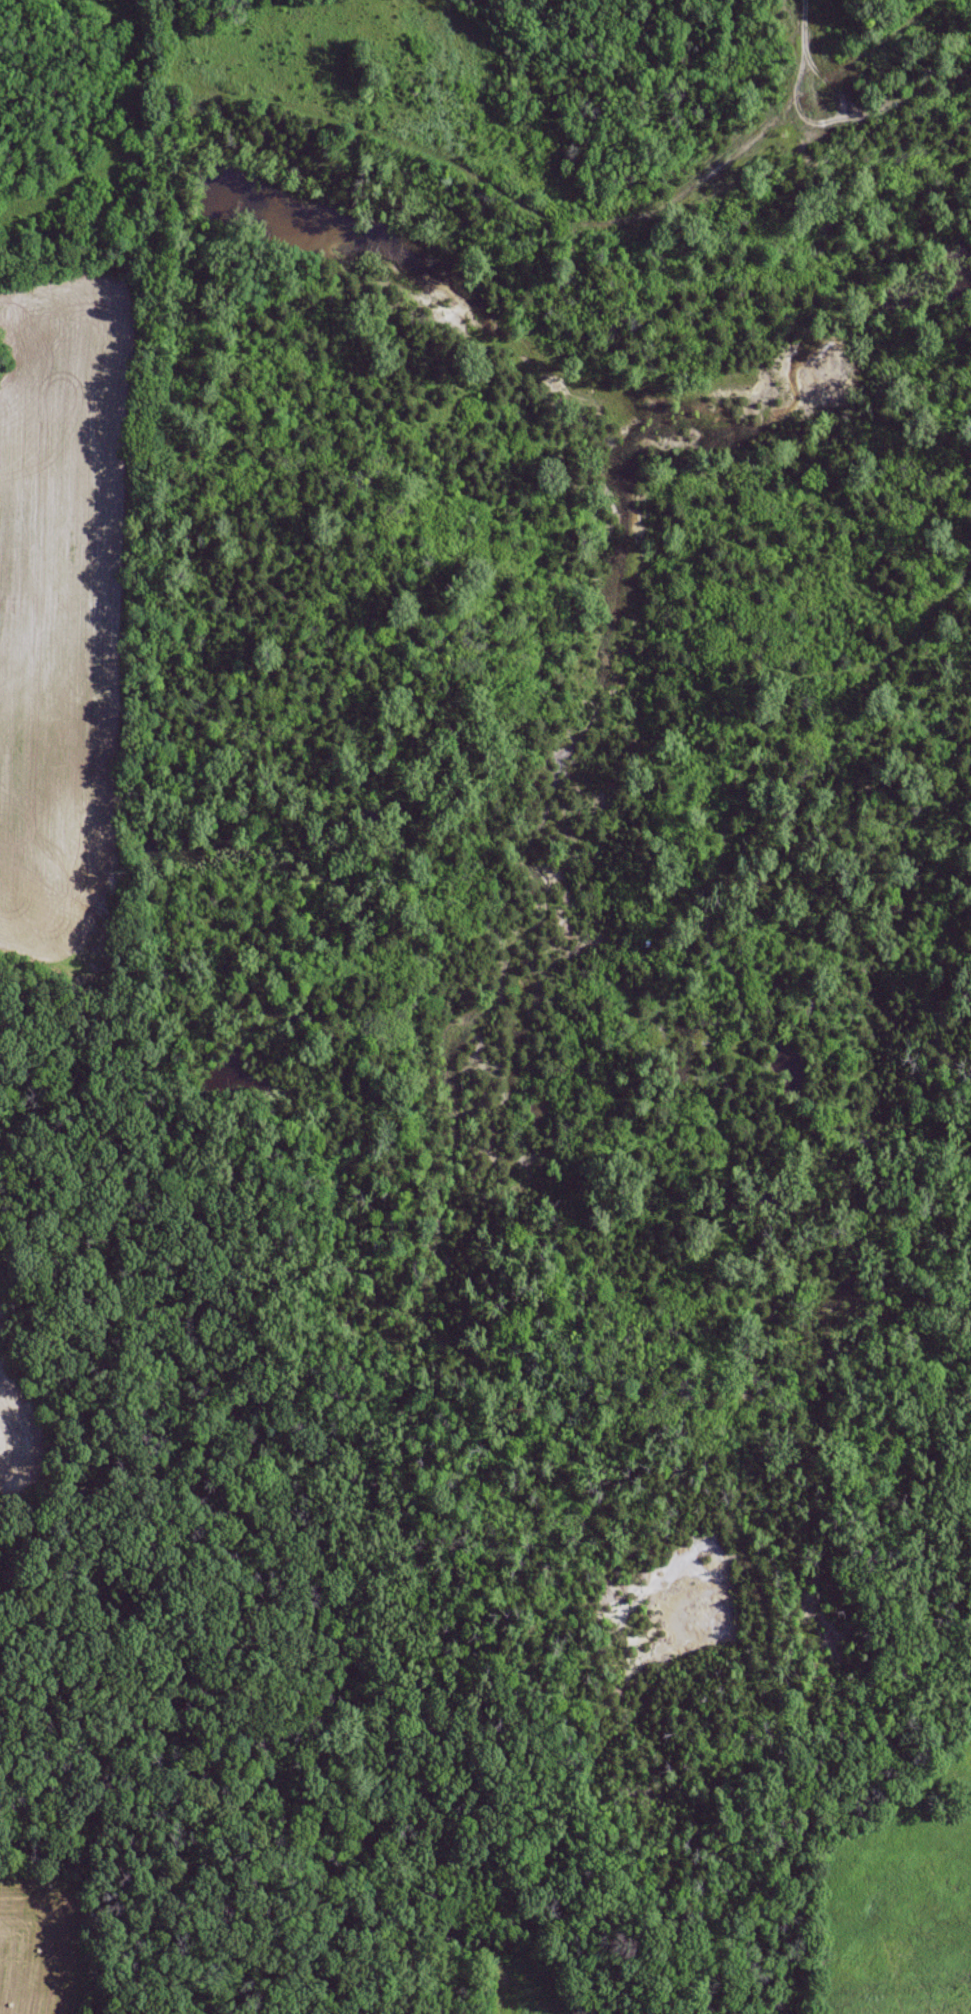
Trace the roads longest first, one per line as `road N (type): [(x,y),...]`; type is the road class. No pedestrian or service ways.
road 1 (track): [(914,0),(818,70),(798,45),(798,0)]

